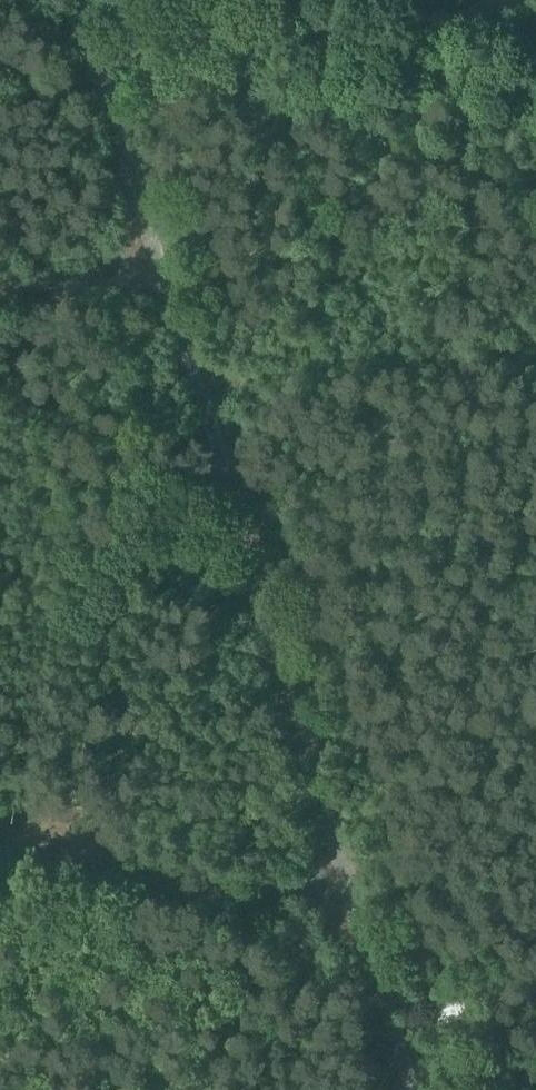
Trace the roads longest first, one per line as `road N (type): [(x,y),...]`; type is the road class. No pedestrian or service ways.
road 1 (unclassified): [(365,922),(164,266)]
road 2 (unclassified): [(365,922),(0,845)]
road 3 (unclassified): [(164,266),(85,0)]
road 4 (unclassified): [(416,1089),(365,922)]
road 5 (unclassified): [(0,280),(164,266)]

